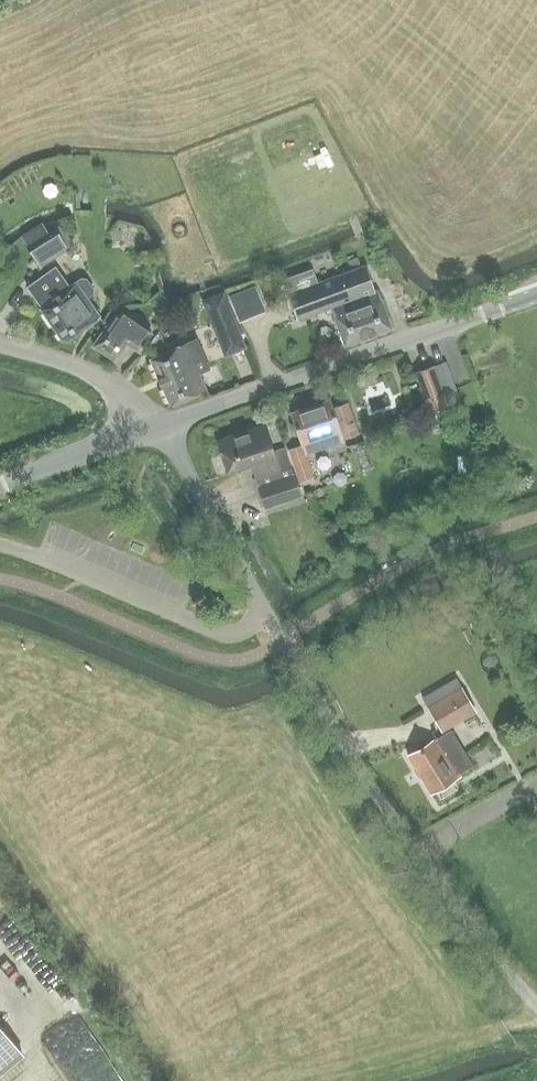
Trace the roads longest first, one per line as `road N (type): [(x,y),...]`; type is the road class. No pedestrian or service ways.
road 1 (unclassified): [(536,1007),(369,785),(162,426)]
road 2 (tertiary): [(162,426),(536,294)]
road 3 (unclassified): [(162,426),(88,371),(0,344)]
road 4 (tertiary): [(0,485),(162,426)]

